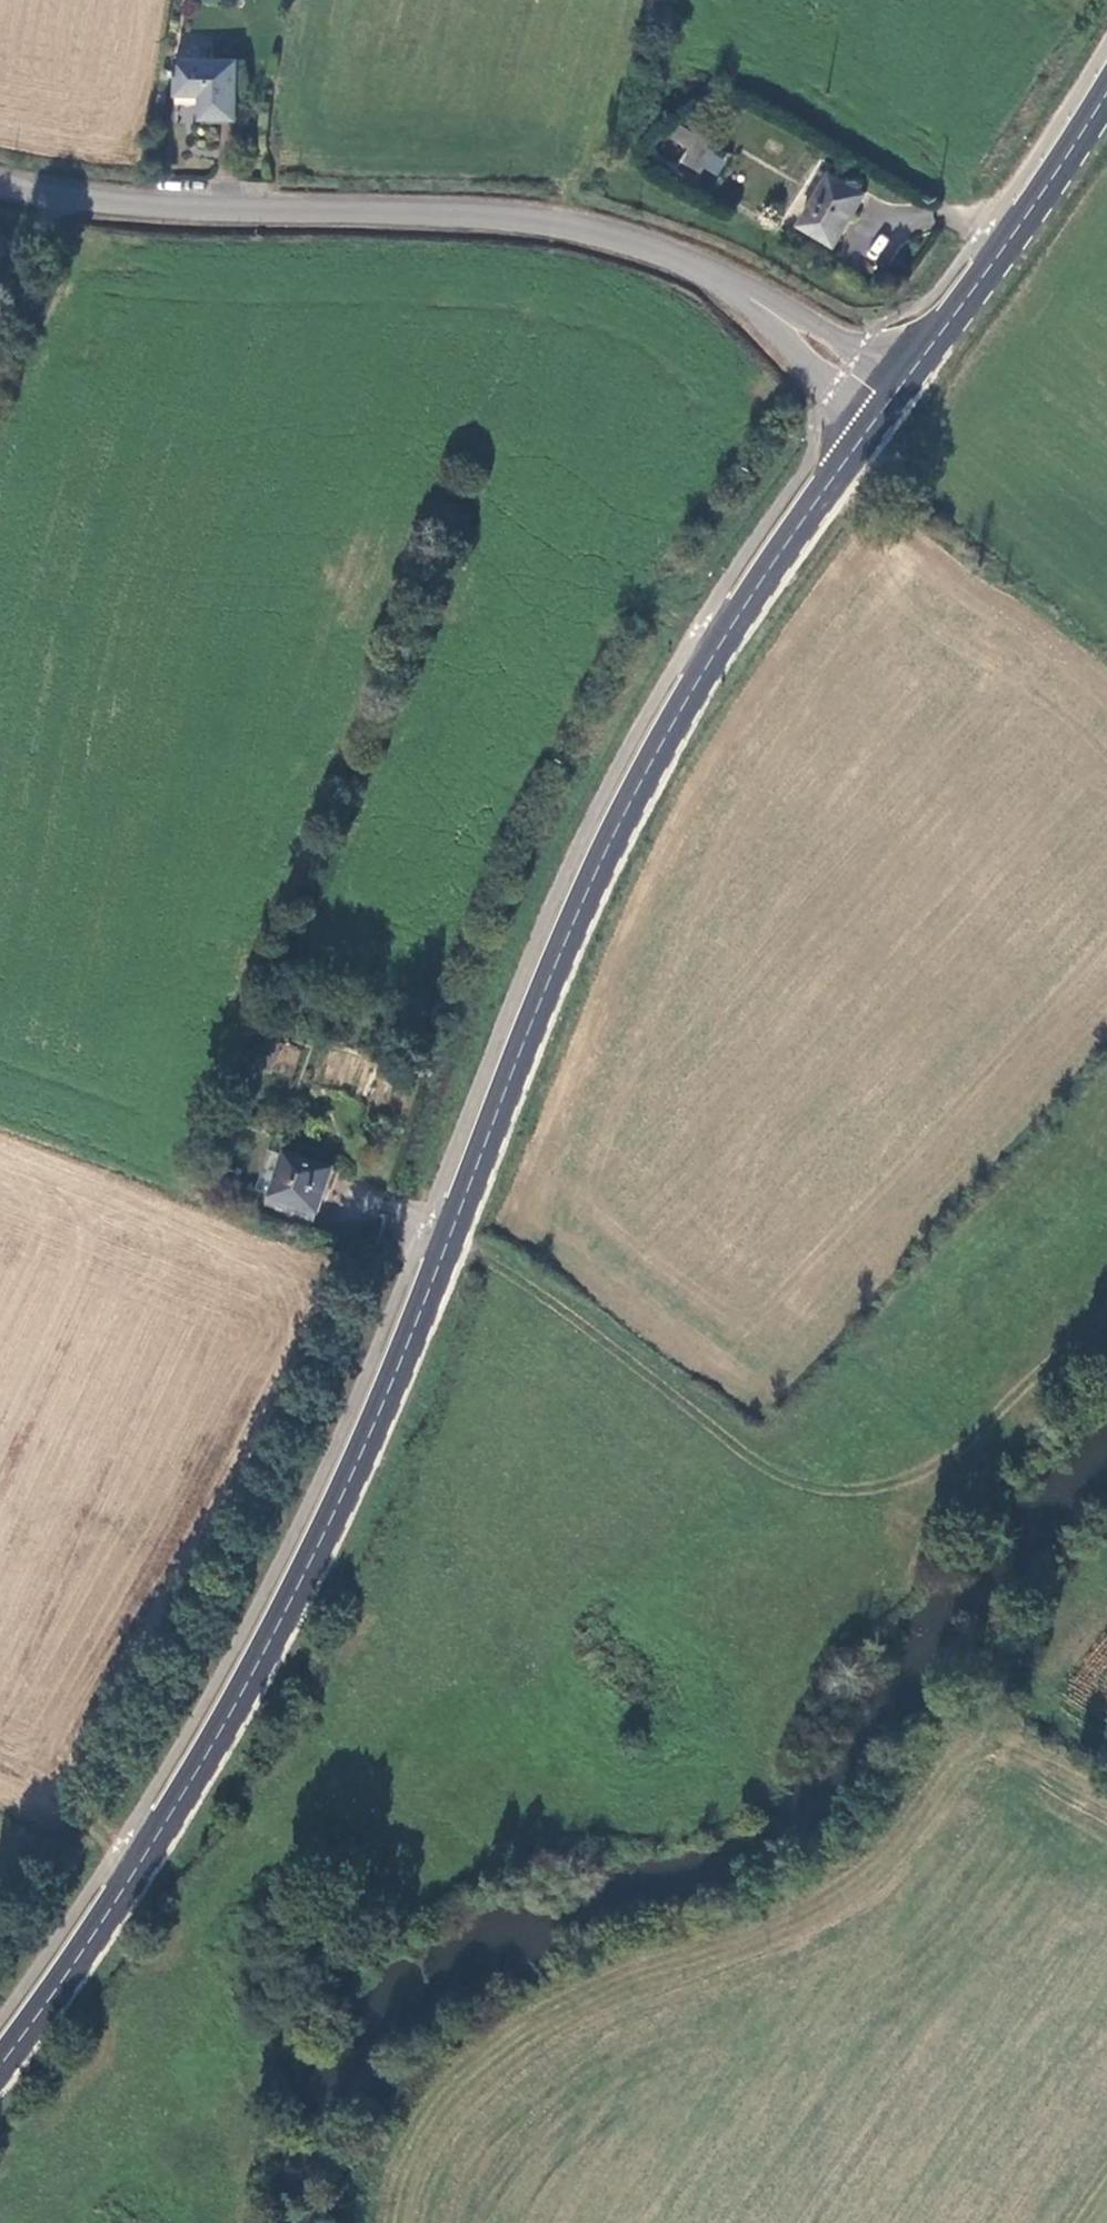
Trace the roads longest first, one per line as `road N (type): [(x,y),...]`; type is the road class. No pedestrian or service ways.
road 1 (secondary): [(0,2062),(112,1905),(264,1652),(381,1411),(596,869),(717,648),(888,403)]
road 2 (unclassified): [(888,403),(781,307),(700,261),(619,233),(533,214),(109,199),(0,182)]
road 3 (secondary): [(888,403),(1106,93)]

